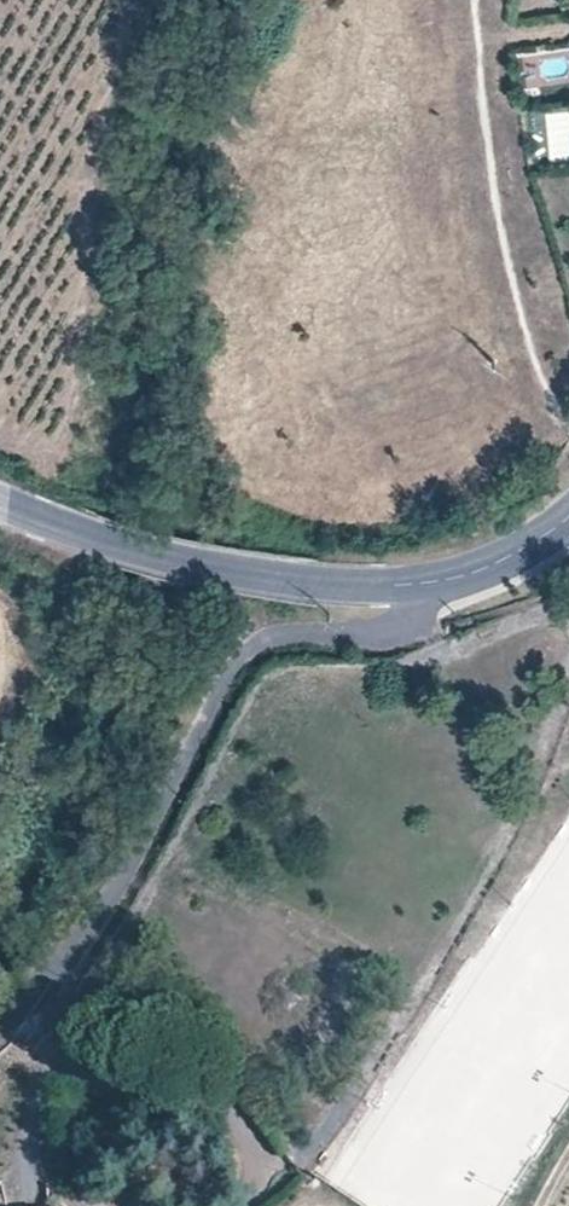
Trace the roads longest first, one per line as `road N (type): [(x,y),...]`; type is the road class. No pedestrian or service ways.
road 1 (residential): [(0,1031),(91,926),(235,664),(257,643),(414,627),(412,589)]
road 2 (tertiary): [(0,502),(186,562),(278,580),(412,589)]
road 3 (tertiary): [(412,589),(523,550),(568,518)]

